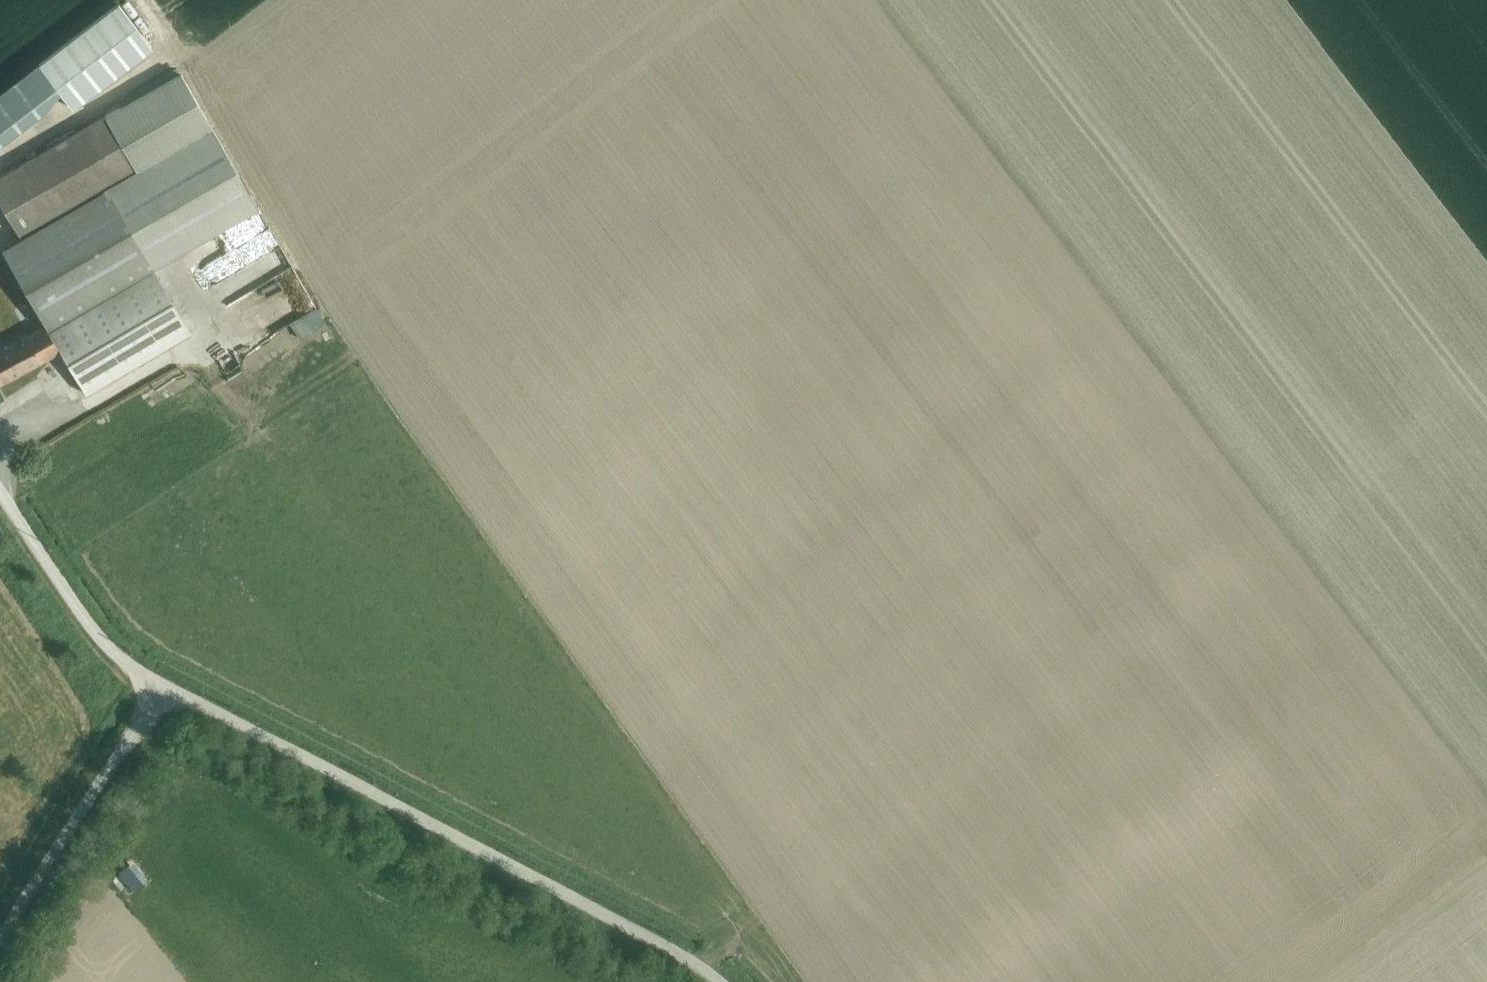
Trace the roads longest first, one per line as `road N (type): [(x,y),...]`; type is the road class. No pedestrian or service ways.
road 1 (unclassified): [(713,981),(165,688)]
road 2 (unclassified): [(165,688),(0,939)]
road 3 (unclassified): [(165,688),(101,639),(0,492)]

